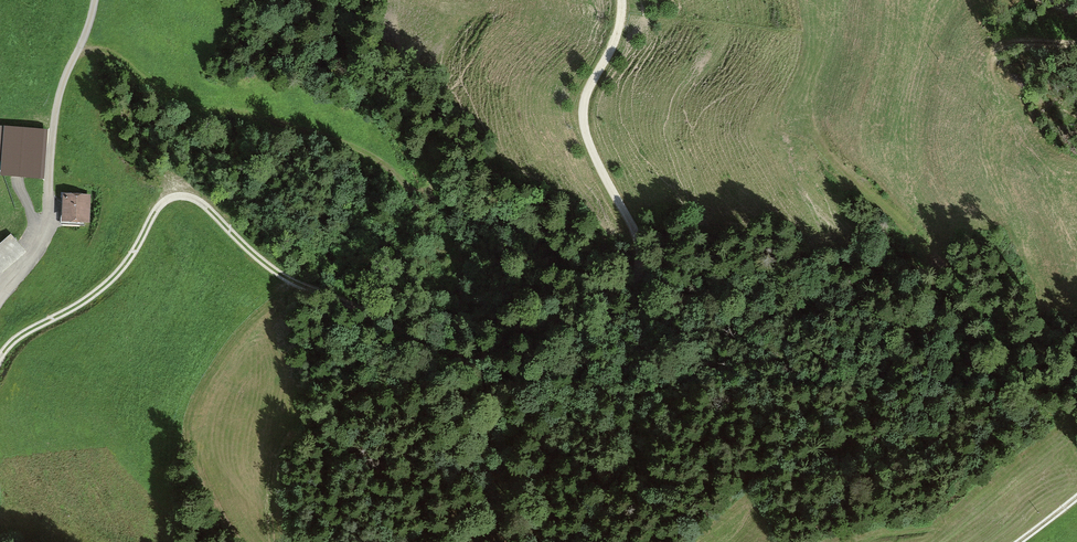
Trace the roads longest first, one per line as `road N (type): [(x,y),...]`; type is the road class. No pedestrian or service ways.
road 1 (track): [(0,358),(27,332),(106,285),(176,196),(205,207),(280,274),(460,362),(619,295),(638,276),(641,253),(598,164),(583,108),(613,46),(624,0)]
road 2 (track): [(76,54),(109,53),(201,109),(357,148),(418,194),(437,163),(399,56)]
road 3 (track): [(0,301),(42,241),(58,101),(95,0)]
road 4 (track): [(907,197),(930,239),(931,265),(906,228),(819,143),(808,115)]
road 5 (track): [(1076,43),(995,51),(996,87)]

